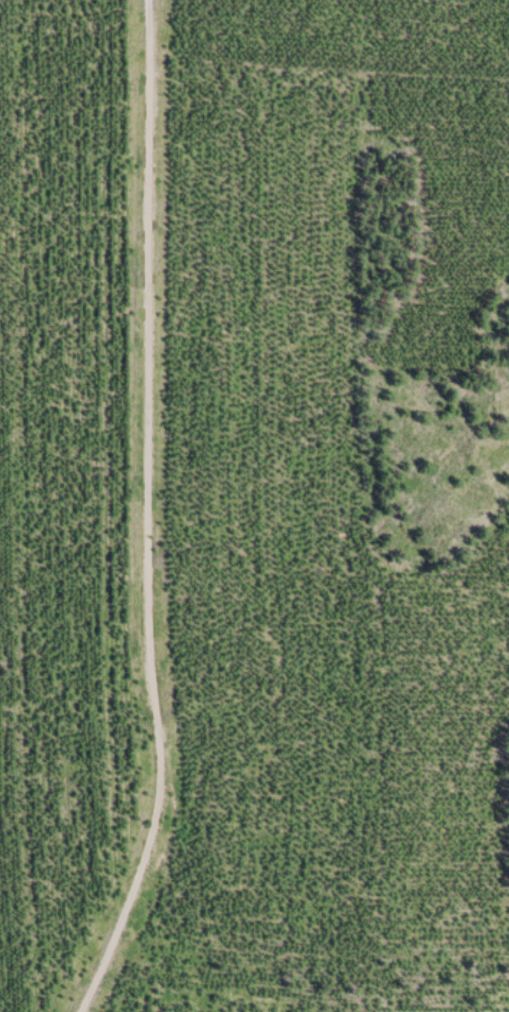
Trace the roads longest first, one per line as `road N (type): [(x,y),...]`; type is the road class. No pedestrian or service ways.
road 1 (track): [(150,0),(146,656),(163,772),(150,850),(115,957),(85,1011)]
road 2 (track): [(508,936),(115,957)]
road 3 (track): [(508,68),(152,51)]

